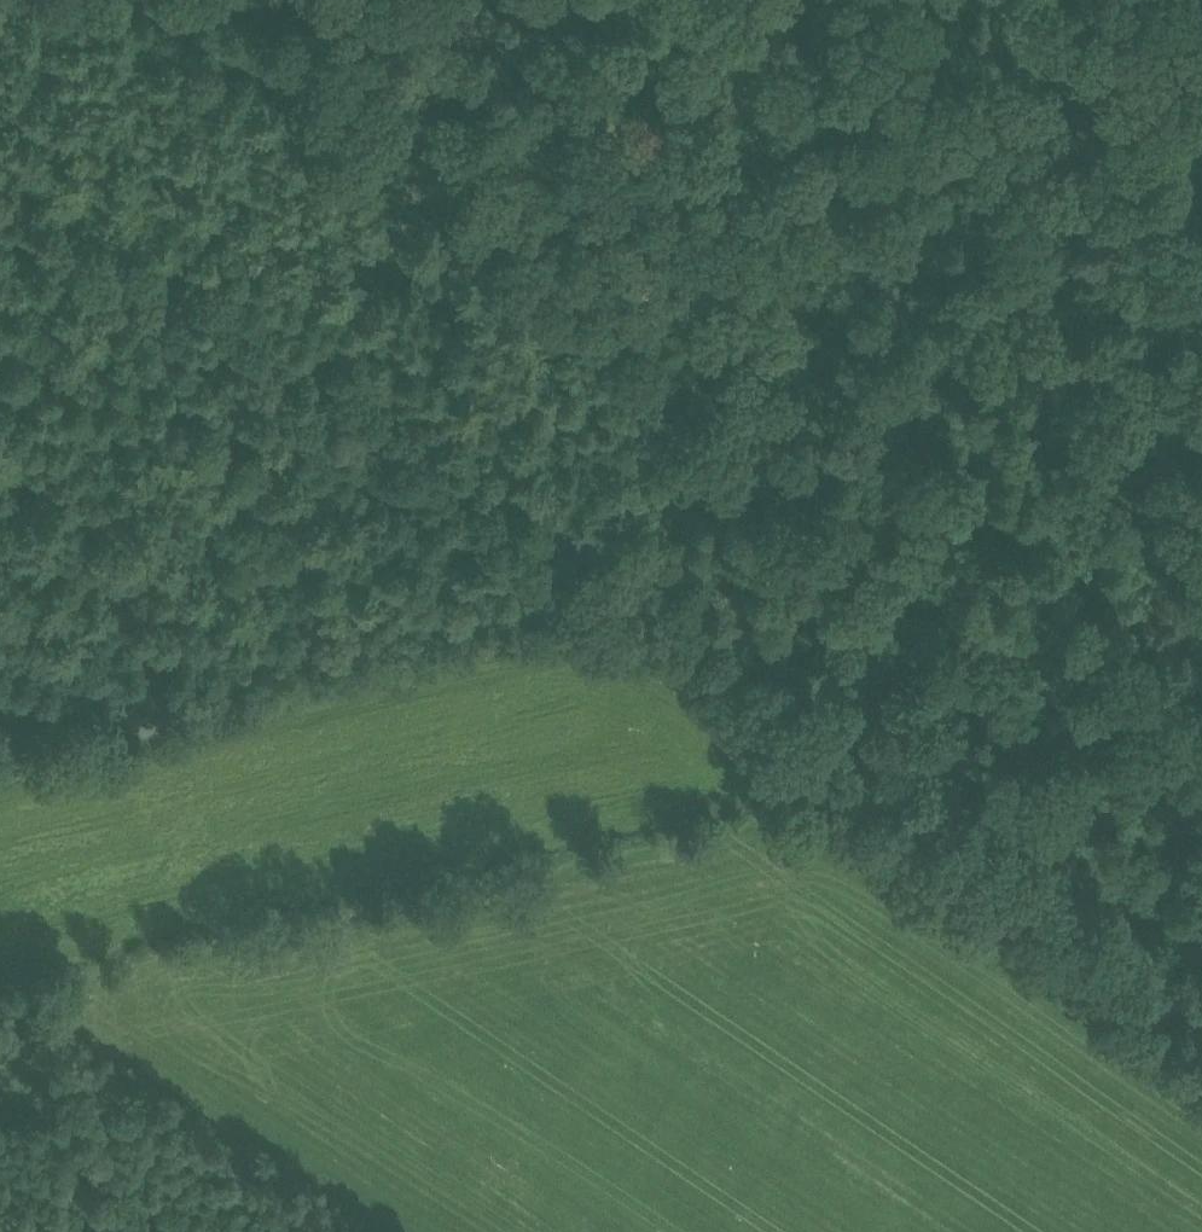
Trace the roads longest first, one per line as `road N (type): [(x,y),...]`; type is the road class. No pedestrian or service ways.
road 1 (unclassified): [(0,773),(555,648),(614,649),(650,664),(1201,1038)]

